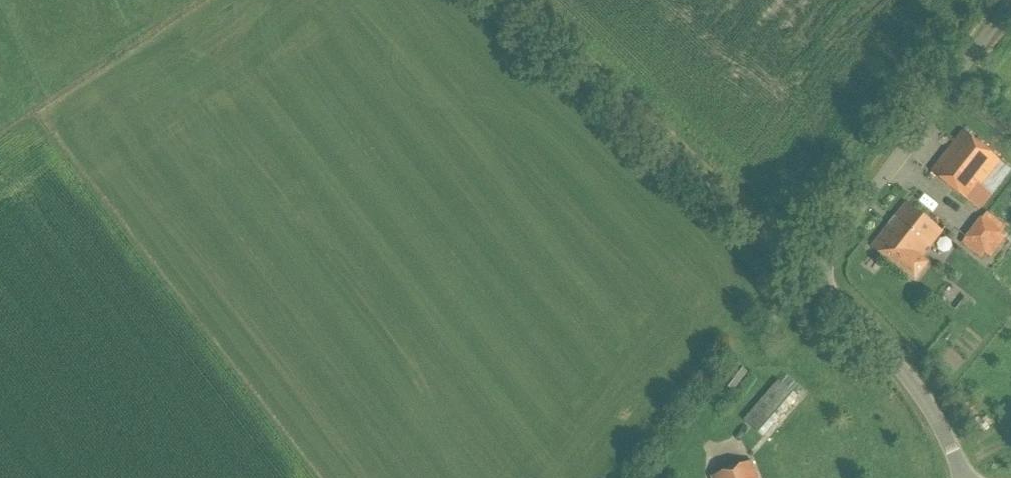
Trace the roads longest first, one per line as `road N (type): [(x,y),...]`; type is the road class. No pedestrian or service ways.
road 1 (unclassified): [(803,272),(518,0)]
road 2 (unclassified): [(803,272),(1010,0)]
road 3 (unclassified): [(963,477),(925,399),(872,333),(803,272)]

